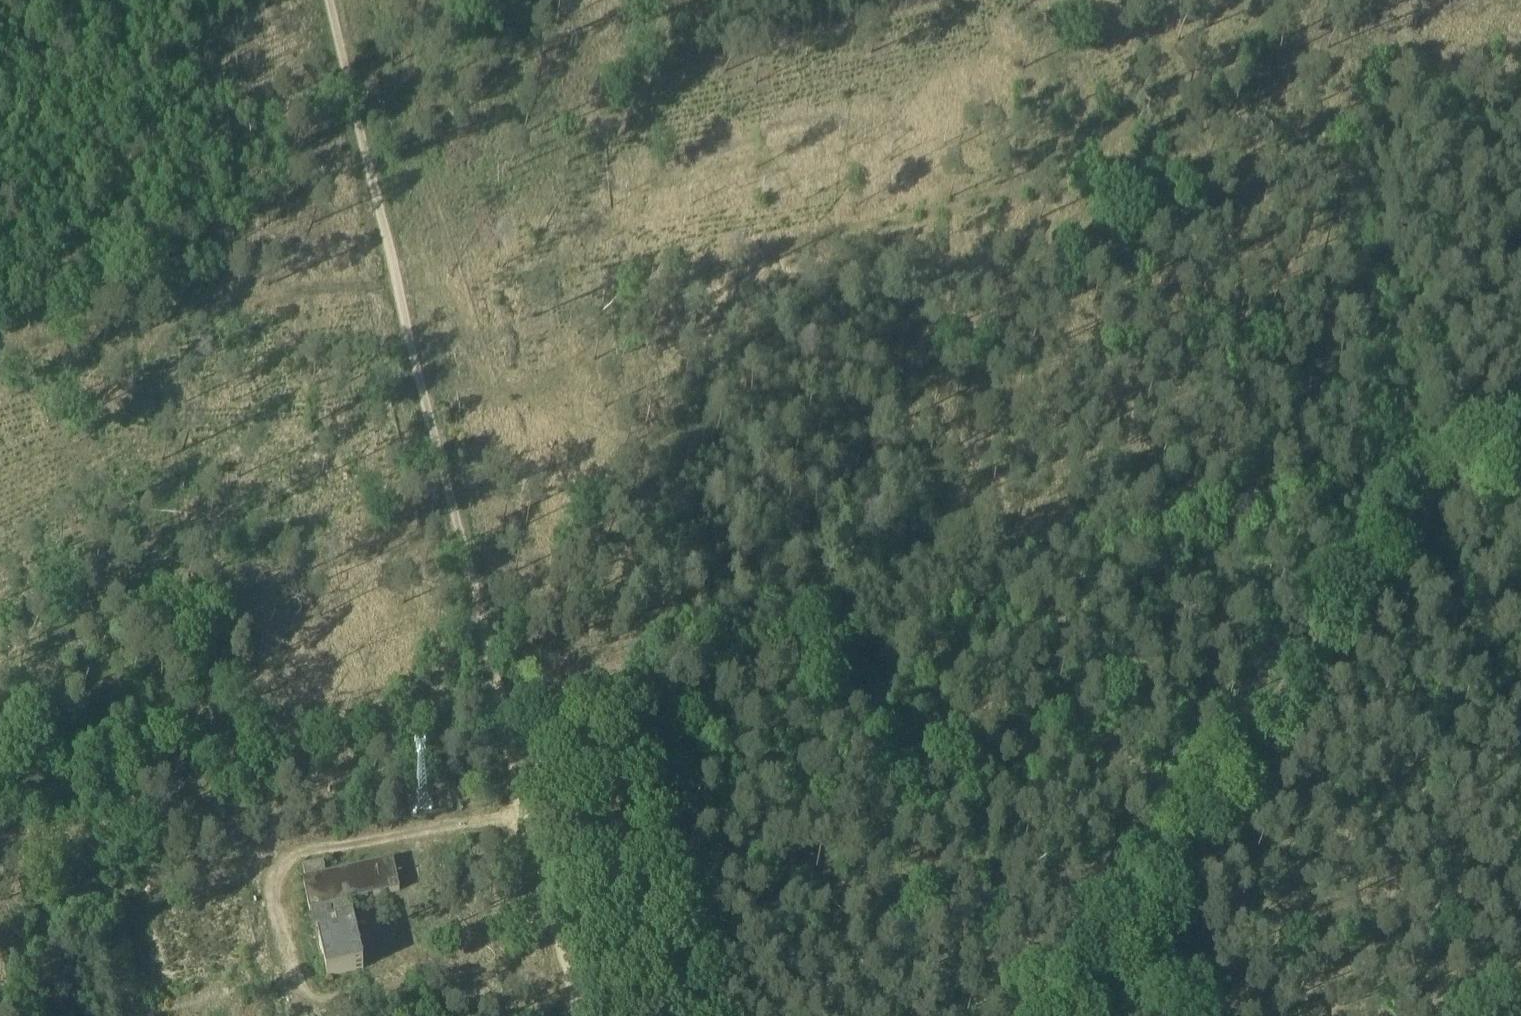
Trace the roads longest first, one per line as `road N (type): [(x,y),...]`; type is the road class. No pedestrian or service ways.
road 1 (track): [(335,0),(580,1015)]
road 2 (unclassified): [(1087,1015),(1406,525),(1444,493),(1520,476)]
road 3 (track): [(1520,723),(1422,509)]

